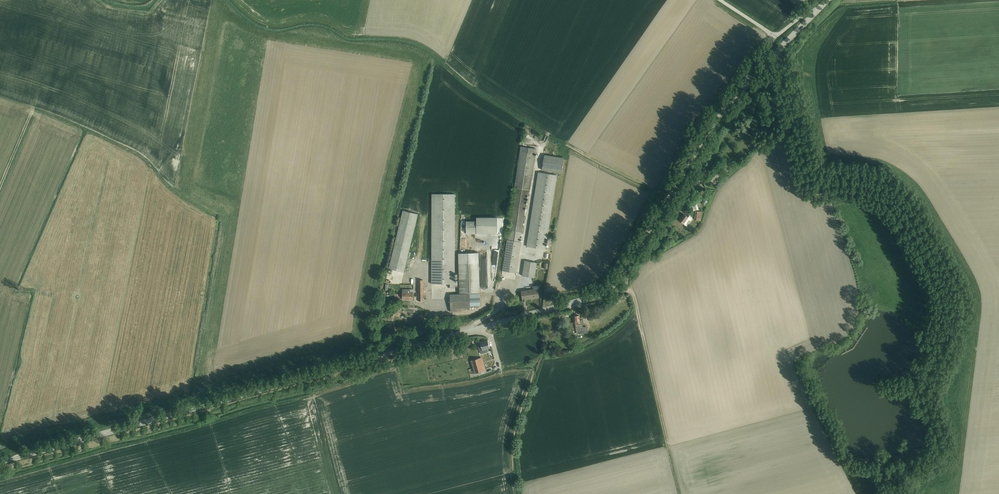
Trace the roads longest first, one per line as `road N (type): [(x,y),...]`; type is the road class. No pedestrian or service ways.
road 1 (tertiary): [(0,462),(600,294),(621,276),(743,89)]
road 2 (track): [(900,493),(897,469),(926,459),(942,443),(928,395),(911,387),(939,317),(938,295),(887,207),(851,191),(807,191),(773,56)]
road 3 (track): [(567,304),(634,295),(680,493)]

